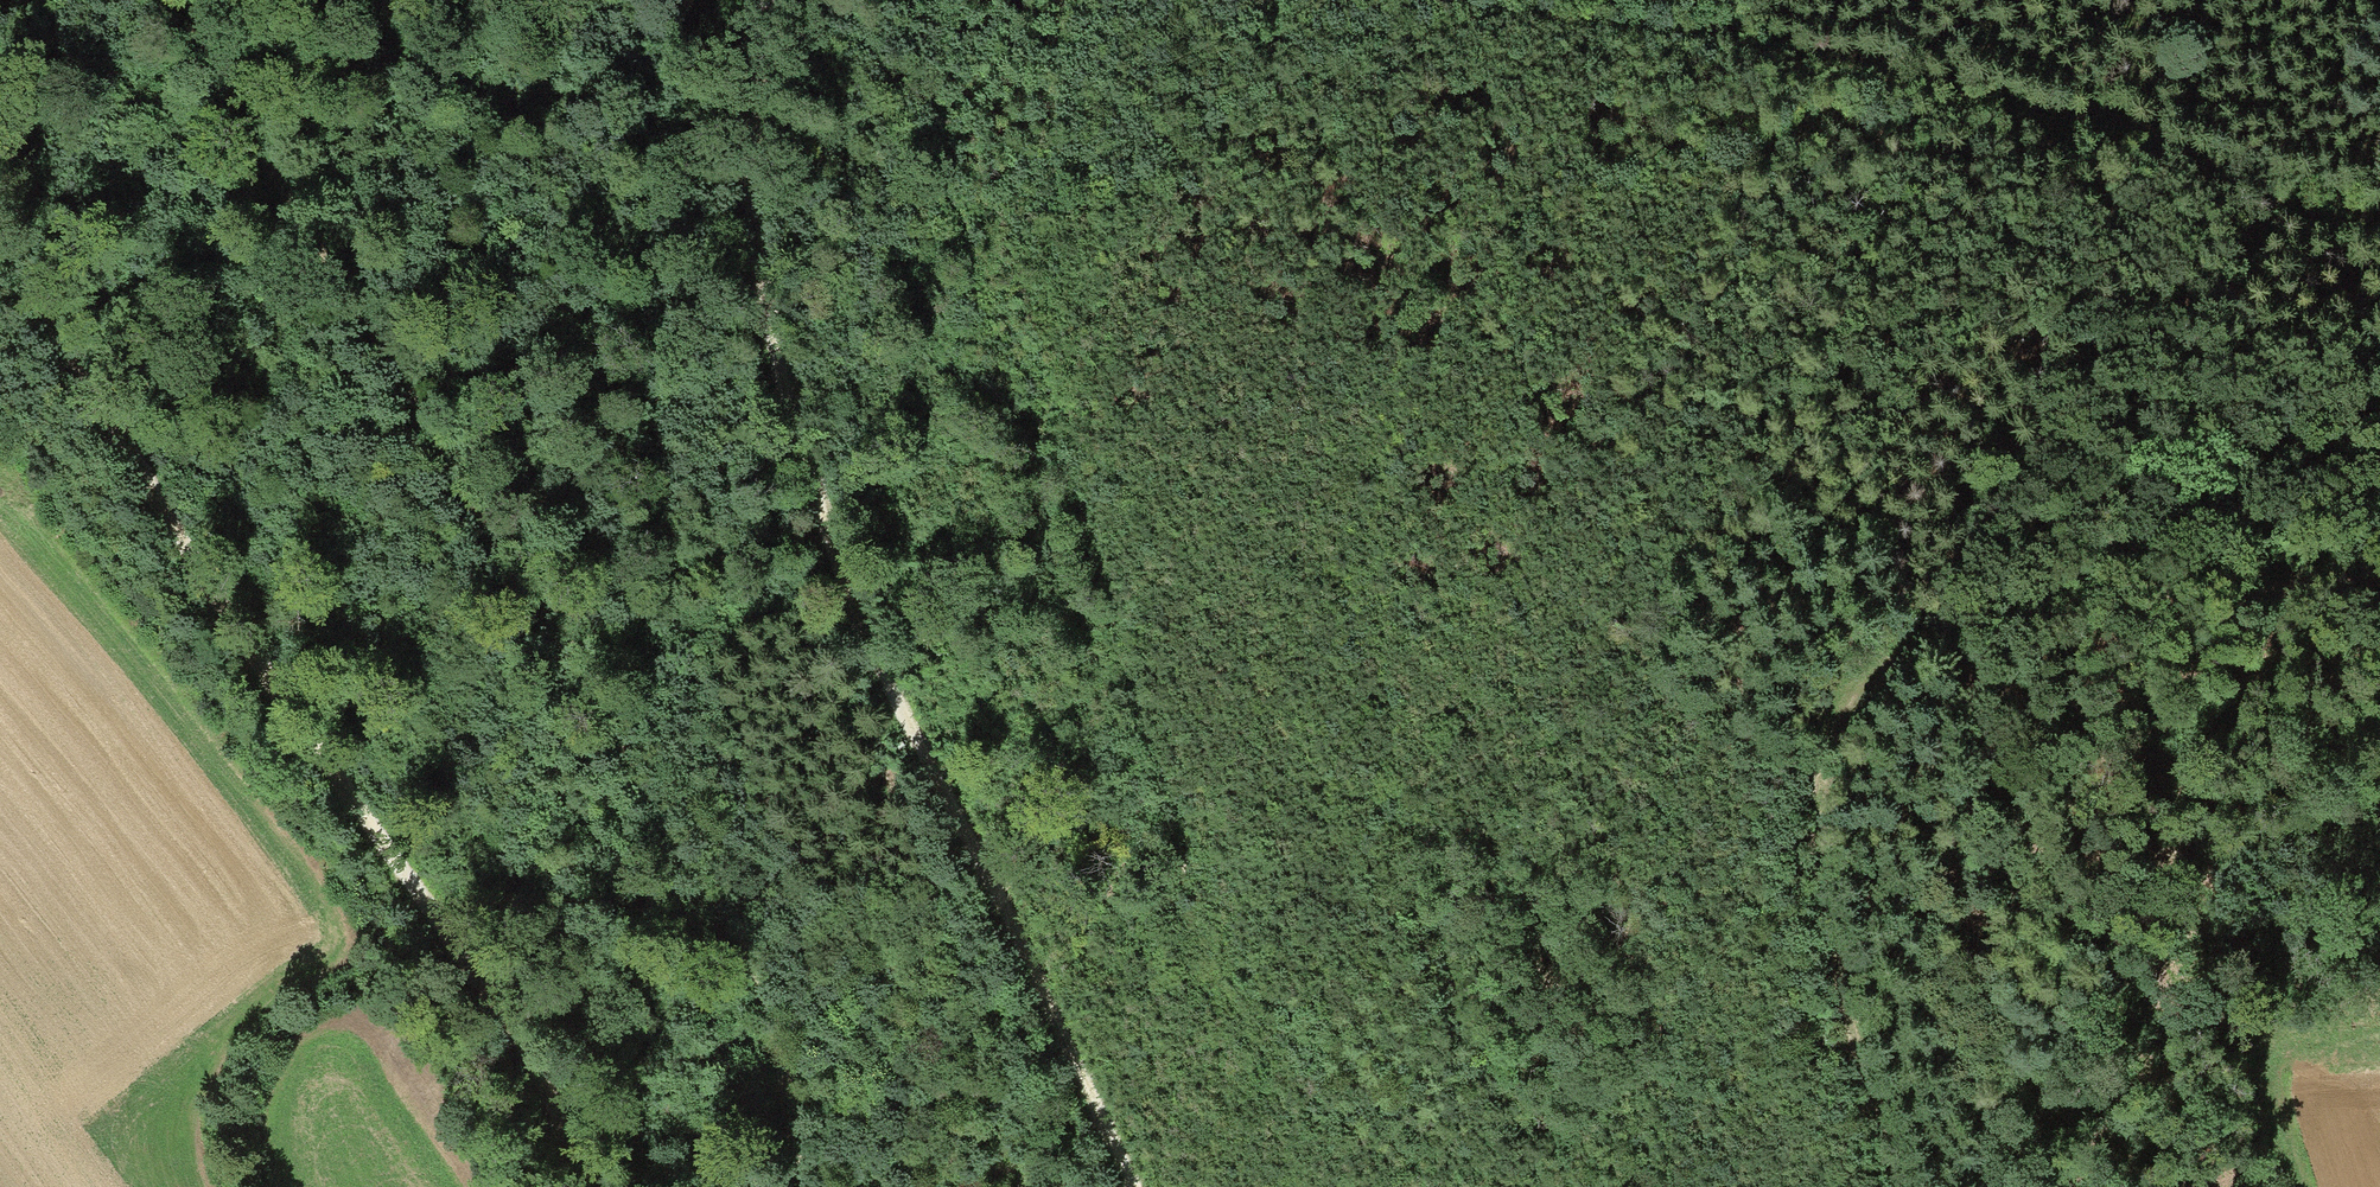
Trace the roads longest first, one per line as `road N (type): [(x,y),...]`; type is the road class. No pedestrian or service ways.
road 1 (track): [(1259,542),(1149,494),(1091,451),(1049,404),(1073,285),(1109,221),(1177,167),(1494,11),(1730,54),(2379,219)]
road 2 (track): [(1558,1186),(1458,995),(1411,800),(1381,613),(1375,522),(1390,436),(1425,348),(1476,277),(1546,231),(1665,184),(1985,114)]
road 3 (track): [(806,1186),(756,980),(456,469),(332,294),(252,164),(188,0)]
road 4 (track): [(769,0),(743,153),(753,248),(815,504),(1129,1186)]
road 5 (track): [(838,0),(965,220),(1049,404),(1208,890),(1295,1073)]
road 6 (track): [(0,250),(513,1043),(584,1186)]
road 7 (track): [(1901,1186),(1838,1008),(1820,917),(1814,822),(1820,758),(1846,703),(1895,659),(1960,629),(2064,608),(2379,590)]
road 8 (track): [(1494,11),(1364,0)]

